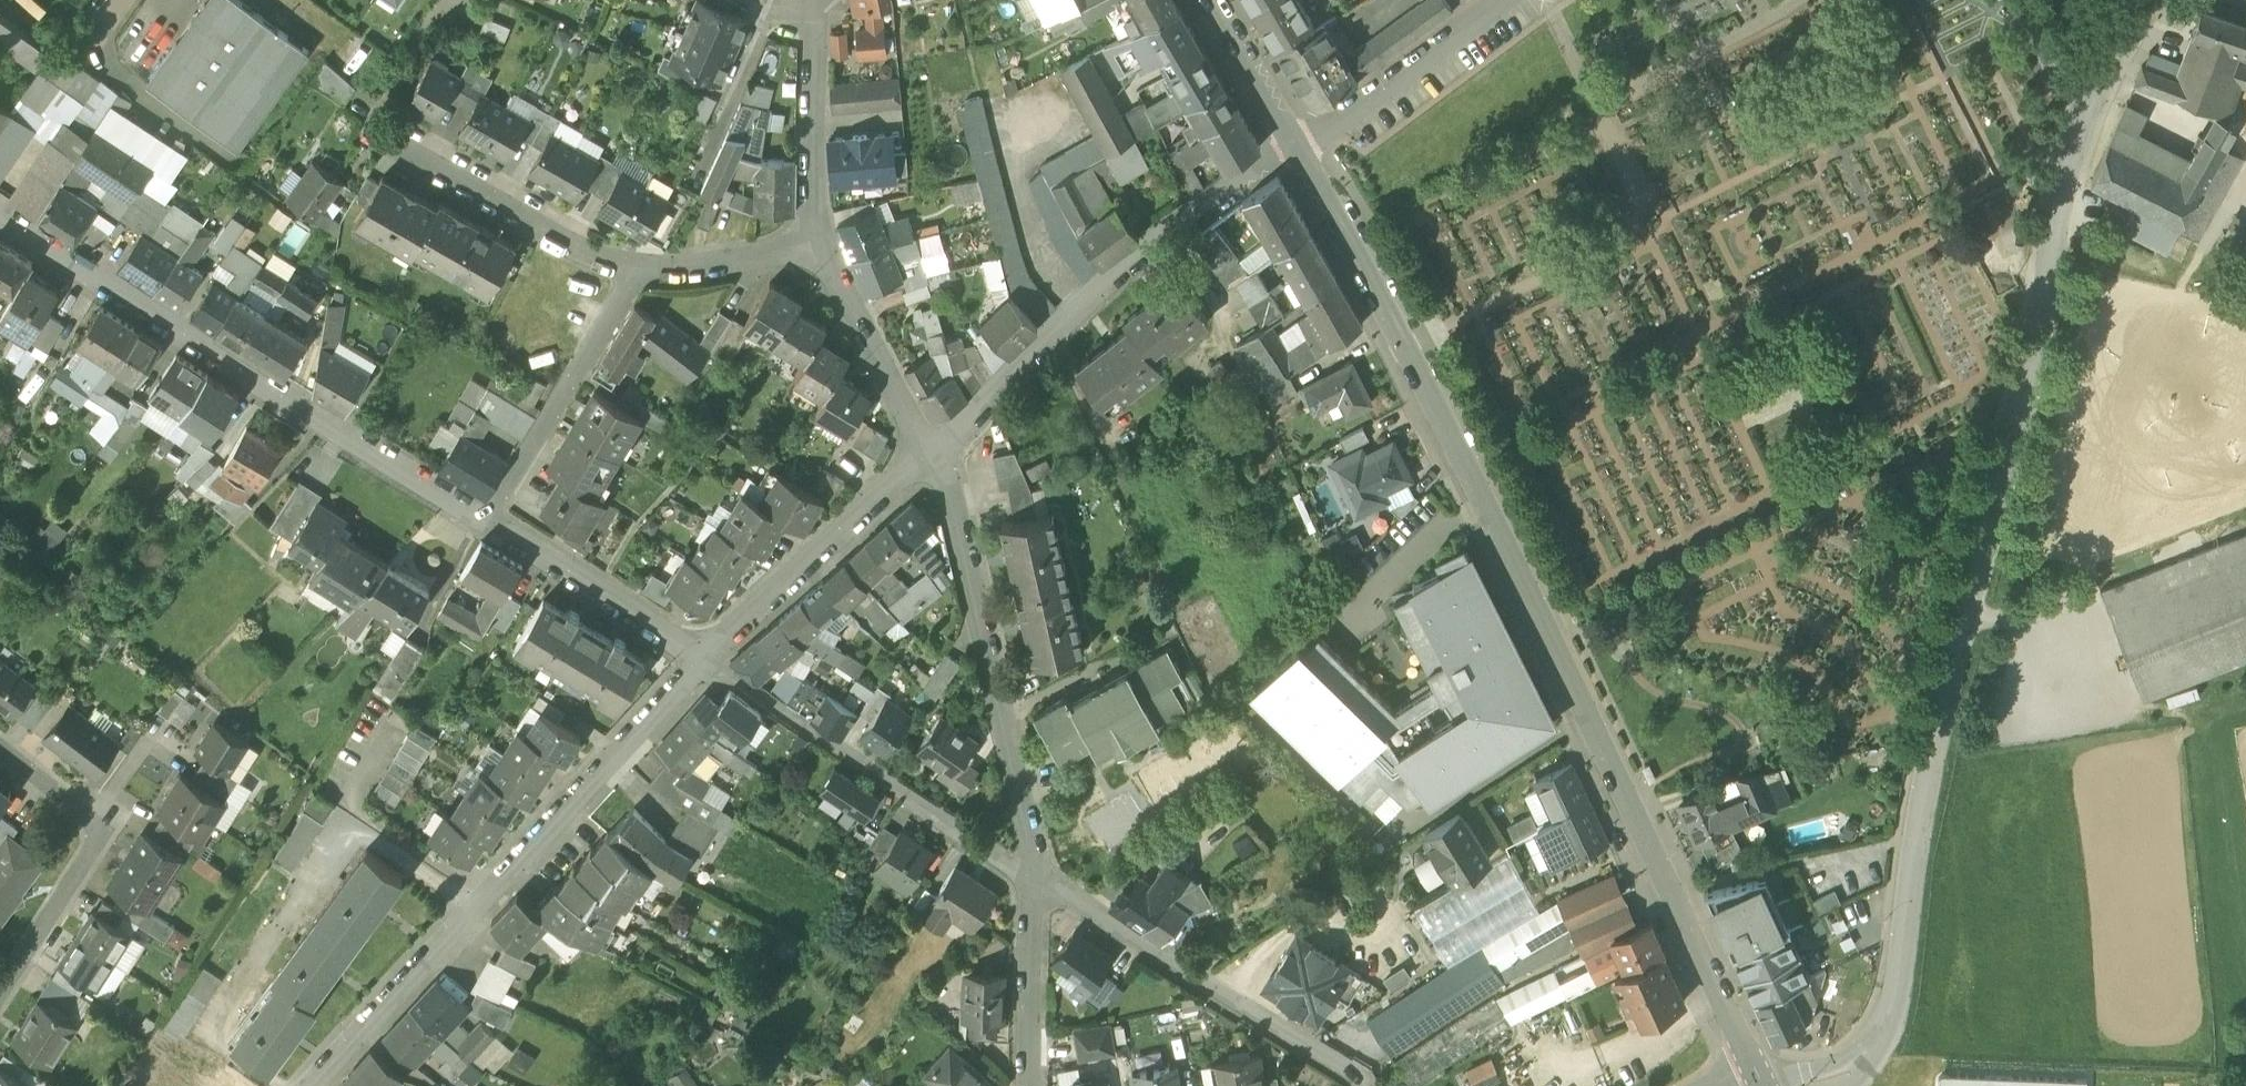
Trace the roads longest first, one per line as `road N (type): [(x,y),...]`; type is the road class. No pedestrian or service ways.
road 1 (residential): [(1815,1085),(1855,1071),(1885,1031),(1937,724),(2076,136),(2102,69),(2143,0)]
road 2 (secondary): [(1763,1085),(1463,464),(1297,149)]
road 3 (residential): [(312,1085),(709,664)]
road 4 (residential): [(0,215),(488,521)]
road 5 (residential): [(929,457),(1123,264),(1297,149)]
road 6 (residential): [(1035,878),(955,502),(929,457)]
road 7 (residential): [(709,664),(1035,878)]
road 8 (residential): [(1035,878),(1361,1085)]
road 9 (residential): [(0,749),(106,830),(0,995)]
road 10 (residential): [(709,664),(929,457)]
road 11 (residential): [(632,270),(372,136)]
road 12 (residential): [(632,270),(488,521)]
road 13 (residential): [(488,521),(709,664)]
road 14 (residential): [(1297,149),(1501,0)]
road 15 (residential): [(817,5),(816,248)]
road 16 (residential): [(816,248),(929,457)]
road 17 (residential): [(817,5),(770,13),(693,178)]
road 18 (residential): [(1032,1085),(1035,878)]
road 19 (residential): [(816,248),(632,270)]
road 20 (secondary): [(1297,149),(1210,0)]

